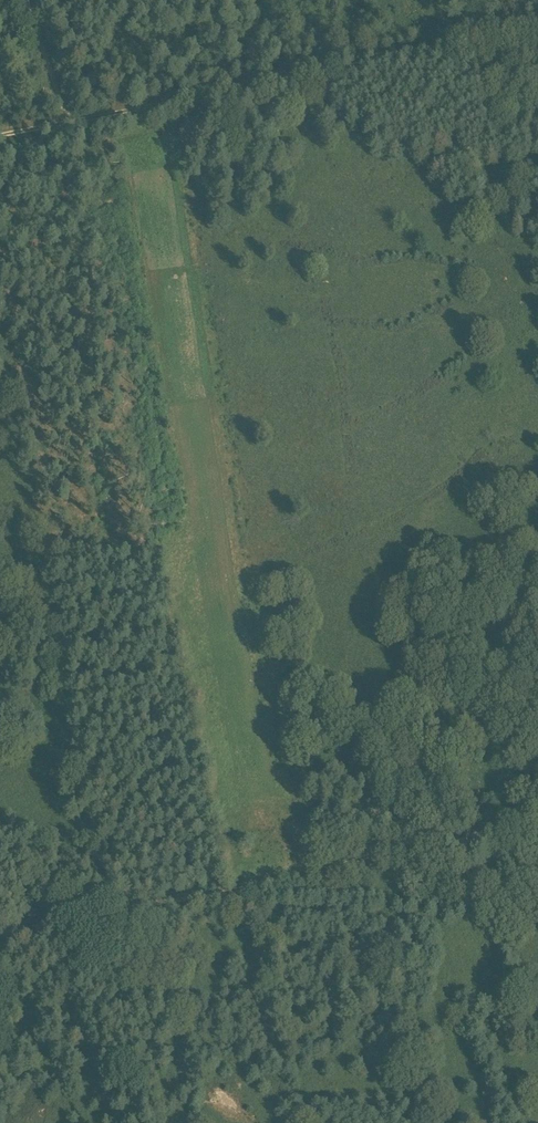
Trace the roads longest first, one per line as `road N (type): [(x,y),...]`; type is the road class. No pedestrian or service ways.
road 1 (track): [(0,940),(270,890),(537,817)]
road 2 (track): [(537,31),(73,126)]
road 3 (track): [(18,0),(73,126)]

